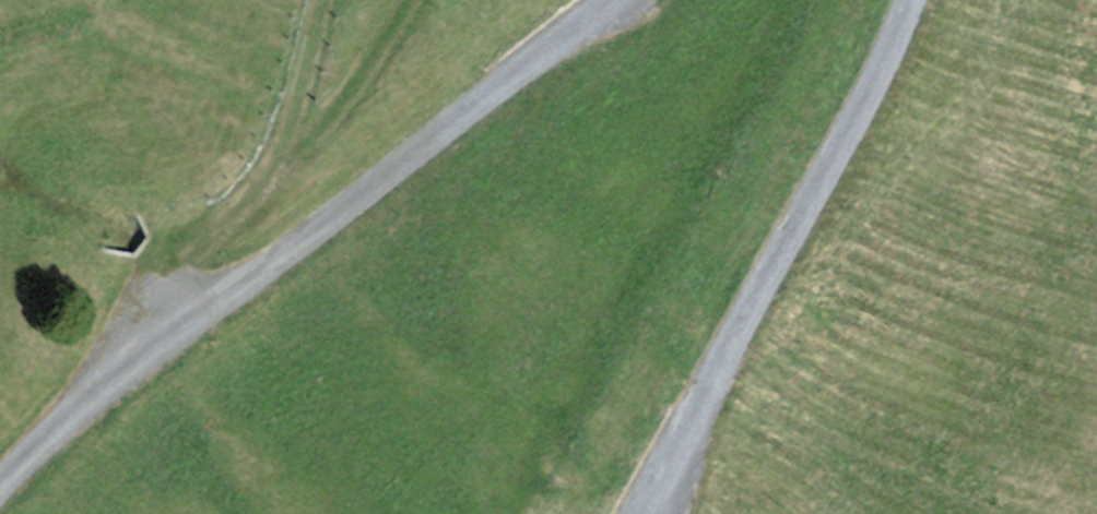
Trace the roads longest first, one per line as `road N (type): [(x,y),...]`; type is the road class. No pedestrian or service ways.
road 1 (unclassified): [(609,0),(171,337),(0,486)]
road 2 (unclassified): [(634,513),(874,82),(909,0)]
road 3 (track): [(331,0),(317,60),(263,197),(186,265),(186,325)]

